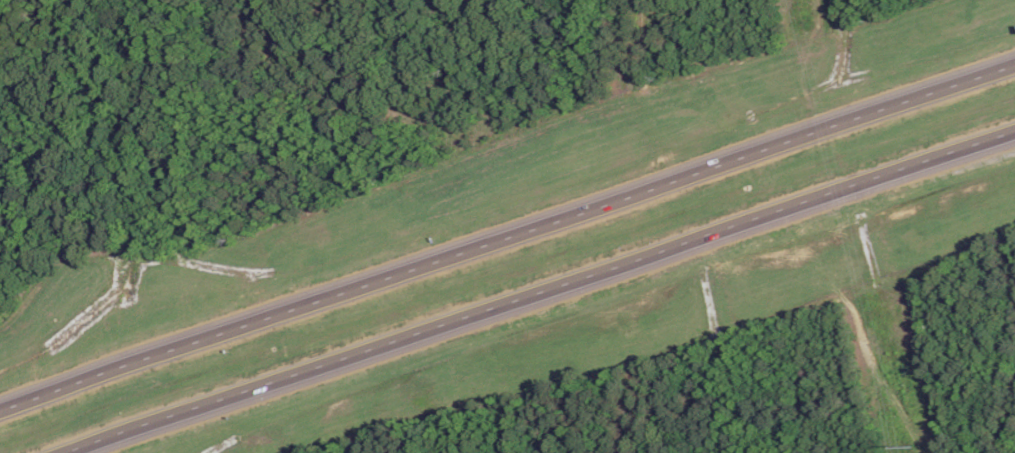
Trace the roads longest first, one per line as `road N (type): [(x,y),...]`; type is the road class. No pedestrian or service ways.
road 1 (motorway): [(1014,58),(0,410)]
road 2 (motorway): [(48,452),(1014,122)]
road 3 (track): [(845,296),(869,362),(920,452)]
road 4 (track): [(845,296),(714,337)]

